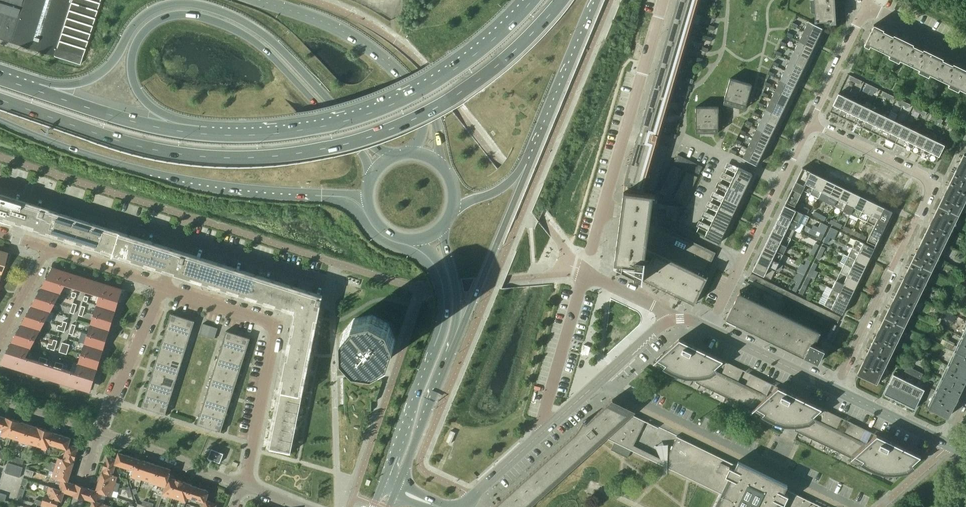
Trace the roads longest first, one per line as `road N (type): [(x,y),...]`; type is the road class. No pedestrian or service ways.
road 1 (trunk): [(0,99),(165,151),(302,152),(382,131),(459,92),(561,0)]
road 2 (trunk): [(208,133),(162,113),(135,85),(138,43),(168,17),(211,20),(262,47),(372,176)]
road 3 (trunk): [(389,158),(258,31),(197,5),(146,15),(87,82),(37,90)]
road 4 (trunk): [(0,122),(170,179),(366,201)]
road 5 (trunk): [(532,0),(468,59),(379,108),(287,131),(208,133)]
road 6 (residential): [(834,389),(931,185),(810,122)]
road 7 (residential): [(857,506),(601,380)]
road 8 (residential): [(586,273),(663,0)]
road 9 (residential): [(164,285),(275,330),(242,486)]
road 10 (secondary): [(412,242),(441,275),(445,310),(383,484)]
road 11 (residential): [(810,122),(710,328)]
road 12 (trunk): [(452,352),(530,165)]
road 13 (unclassified): [(260,0),(363,42),(423,101)]
road 14 (residential): [(180,237),(364,294)]
road 15 (residential): [(0,179),(180,237)]
road 16 (trunk): [(530,165),(599,0)]
road 17 (trunk): [(208,133),(130,120),(37,90)]
road 18 (residential): [(586,273),(544,411),(546,428)]
road 19 (residential): [(164,285),(99,432)]
road 20 (residential): [(99,432),(242,486)]
road 21 (secondary): [(397,490),(452,352)]
road 22 (tertiary): [(834,389),(710,328)]
road 23 (residential): [(865,7),(810,122)]
road 24 (secondary): [(452,352),(460,292),(444,228)]
road 25 (tertiary): [(947,444),(834,389)]
road 26 (residential): [(164,285),(47,250)]

